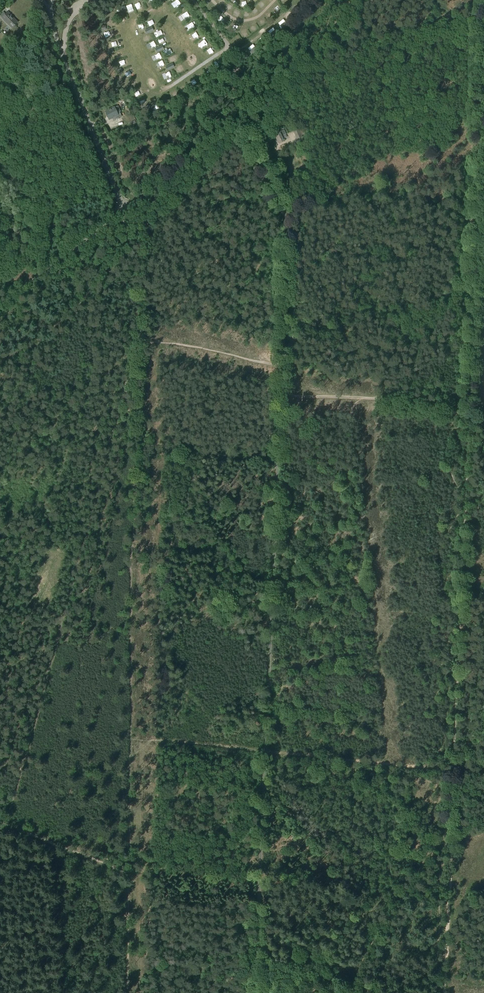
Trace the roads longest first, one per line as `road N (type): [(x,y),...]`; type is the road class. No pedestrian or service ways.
road 1 (track): [(127,992),(142,259),(126,205)]
road 2 (track): [(483,40),(451,770)]
road 3 (unclassified): [(281,396),(255,992)]
road 4 (track): [(0,827),(135,357)]
road 5 (track): [(133,740),(451,770)]
road 6 (unclassified): [(0,305),(239,124)]
road 7 (track): [(260,880),(129,870),(0,821)]
road 8 (unclassified): [(239,124),(286,220),(281,376)]
road 9 (track): [(452,819),(369,943),(350,992)]
road 10 (unclassified): [(239,124),(303,72),(364,0)]
road 11 (track): [(443,992),(452,819)]

